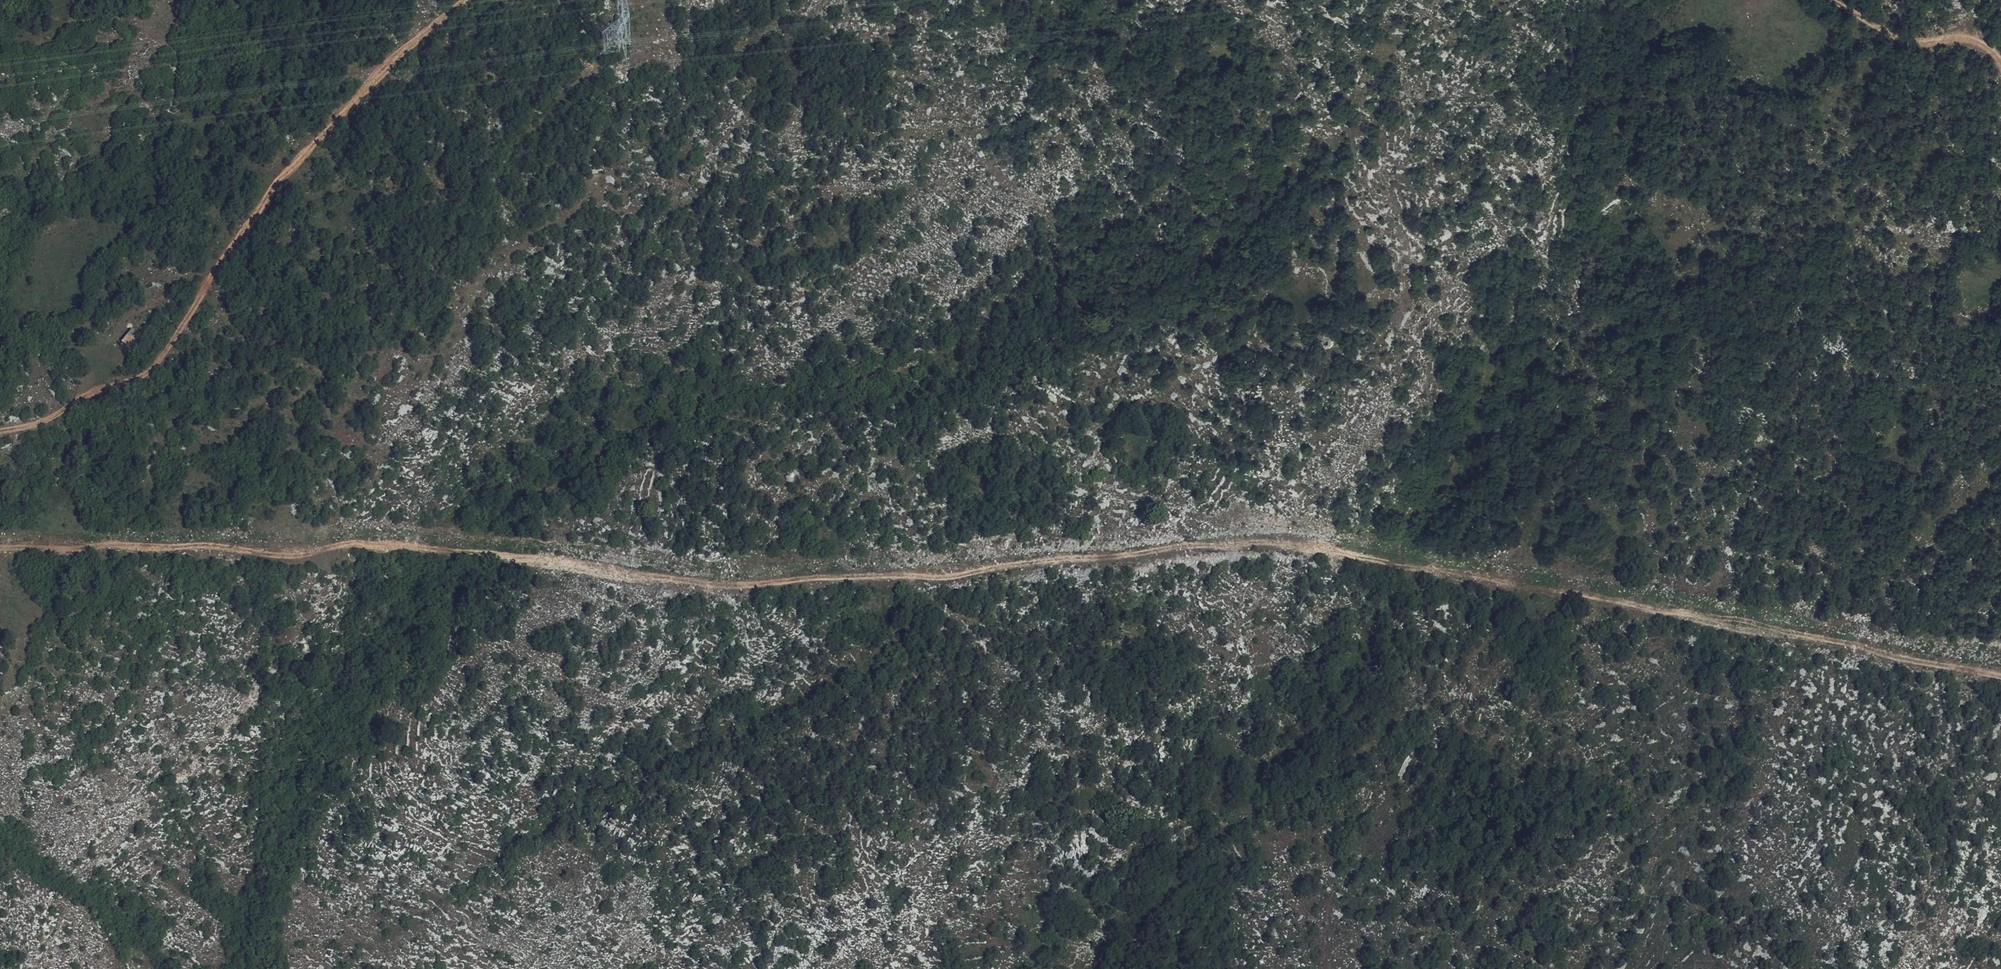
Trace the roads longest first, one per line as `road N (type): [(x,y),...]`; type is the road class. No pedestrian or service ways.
road 1 (track): [(0,547),(209,548),(295,557),(412,545),(735,588),(804,578),(946,578),(1260,542),(1594,596),(2000,678)]
road 2 (track): [(0,431),(145,377),(276,188),(463,0)]
road 3 (track): [(1828,0),(1899,42),(1972,42),(2000,60)]

